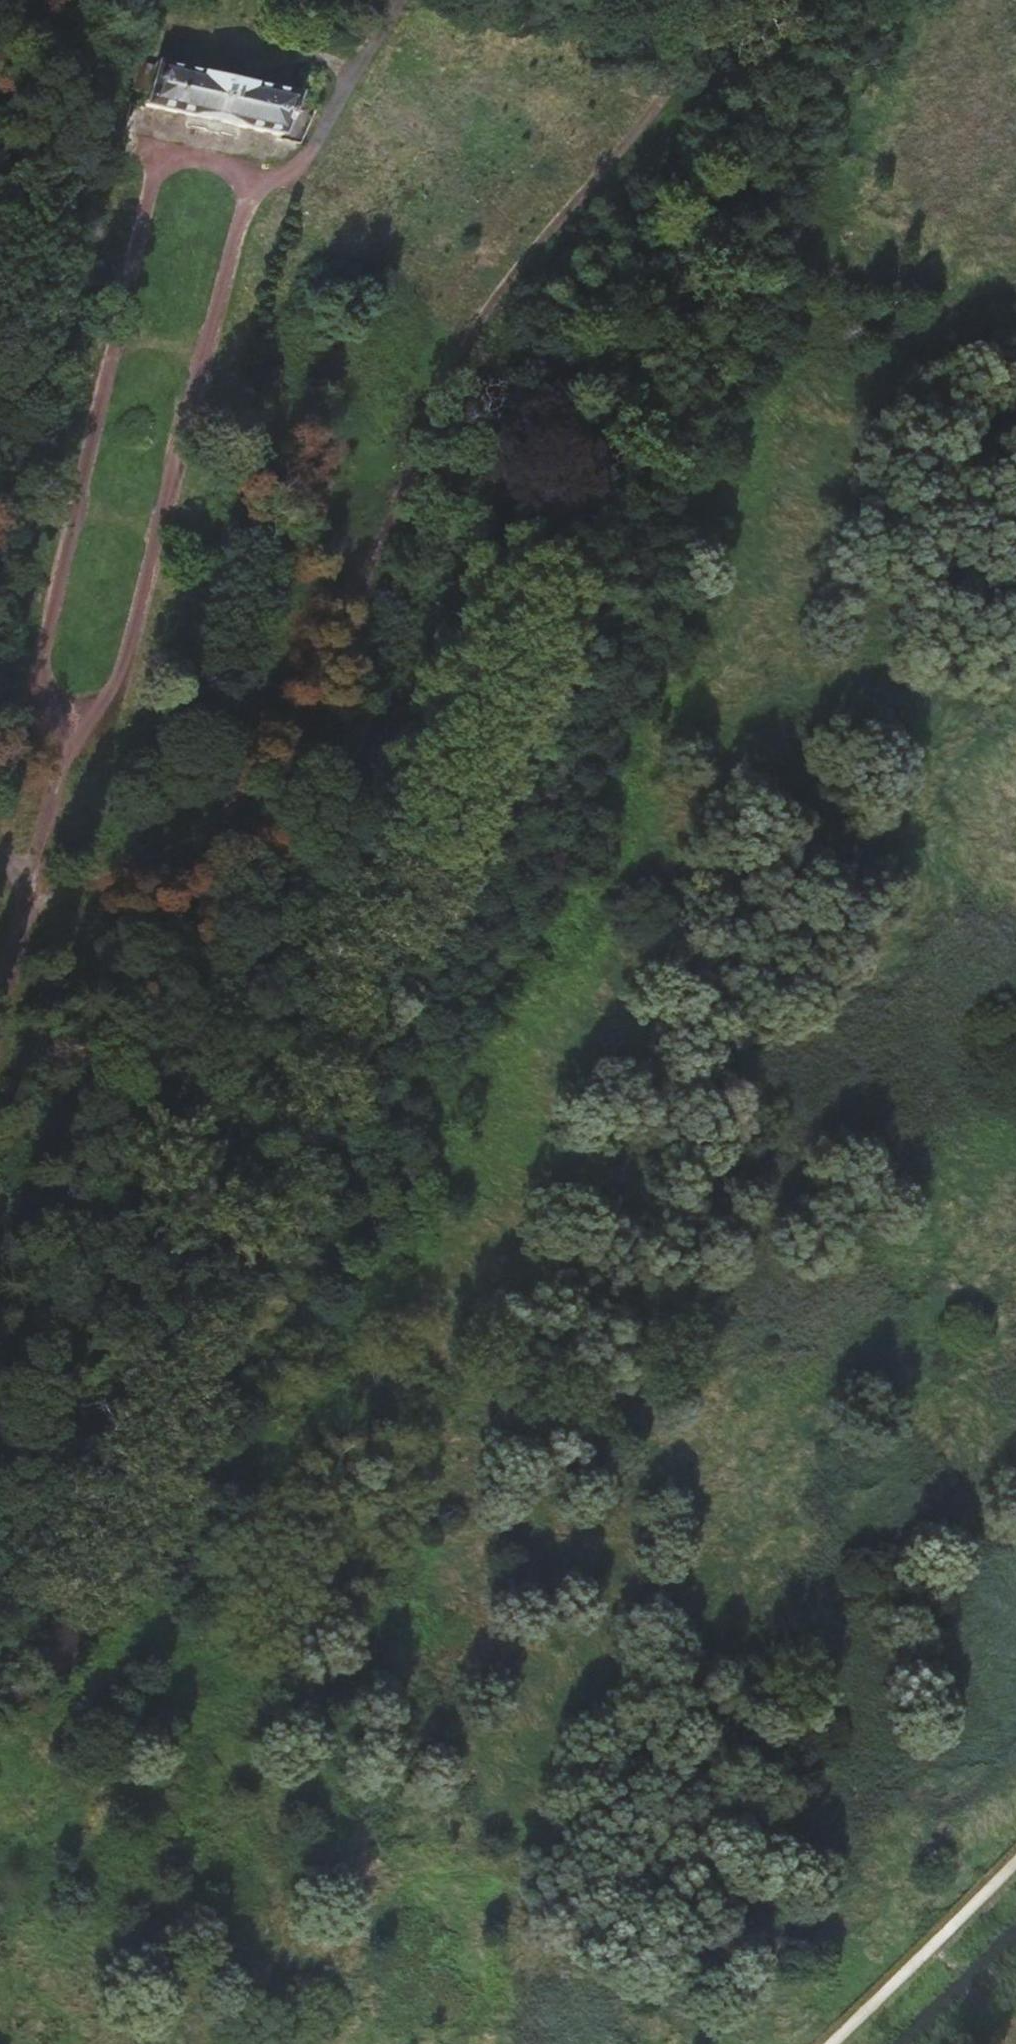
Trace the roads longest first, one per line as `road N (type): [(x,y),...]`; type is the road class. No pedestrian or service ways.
road 1 (track): [(0,584),(93,118)]
road 2 (track): [(1015,1871),(843,2043)]

